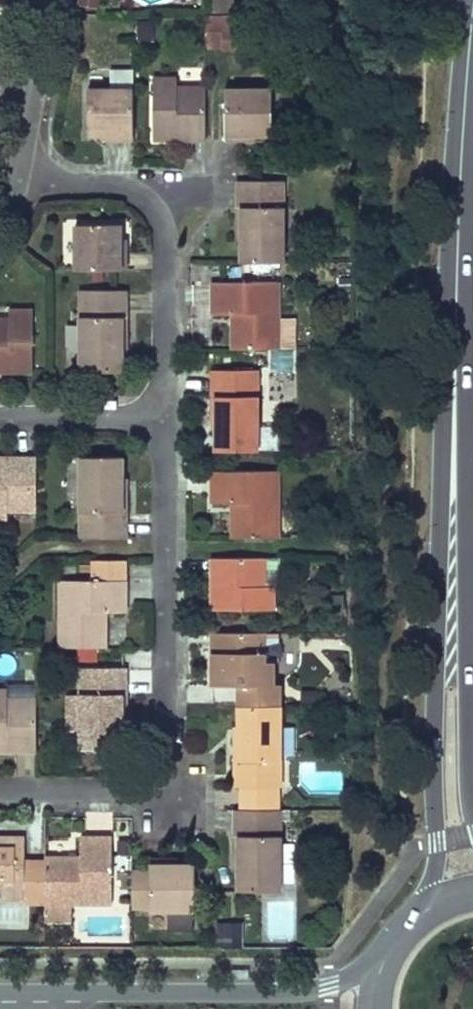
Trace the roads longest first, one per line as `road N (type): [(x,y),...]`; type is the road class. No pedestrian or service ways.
road 1 (tertiary): [(455,439),(442,484),(437,843),(429,913)]
road 2 (tertiary): [(455,439),(460,164),(472,15)]
road 3 (tertiary): [(385,966),(297,995),(0,991)]
road 4 (residential): [(155,779),(165,747),(166,418)]
road 5 (residential): [(166,418),(160,217),(127,189),(16,179)]
road 6 (tertiary): [(472,782),(465,489),(455,439)]
road 7 (residential): [(16,179),(49,0)]
road 8 (residential): [(166,418),(0,418)]
road 9 (residential): [(0,791),(120,790),(155,779)]

